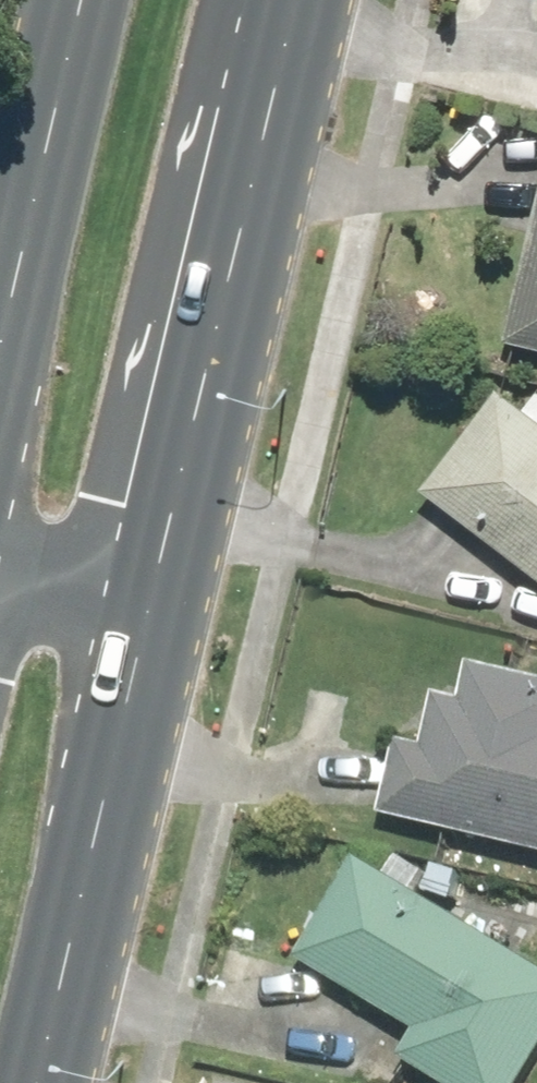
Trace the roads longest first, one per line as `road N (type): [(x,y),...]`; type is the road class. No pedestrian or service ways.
road 1 (primary): [(304,0),(162,610)]
road 2 (primary): [(162,610),(45,1082)]
road 3 (primary): [(0,355),(86,0)]
road 4 (primary): [(0,572),(162,610)]

